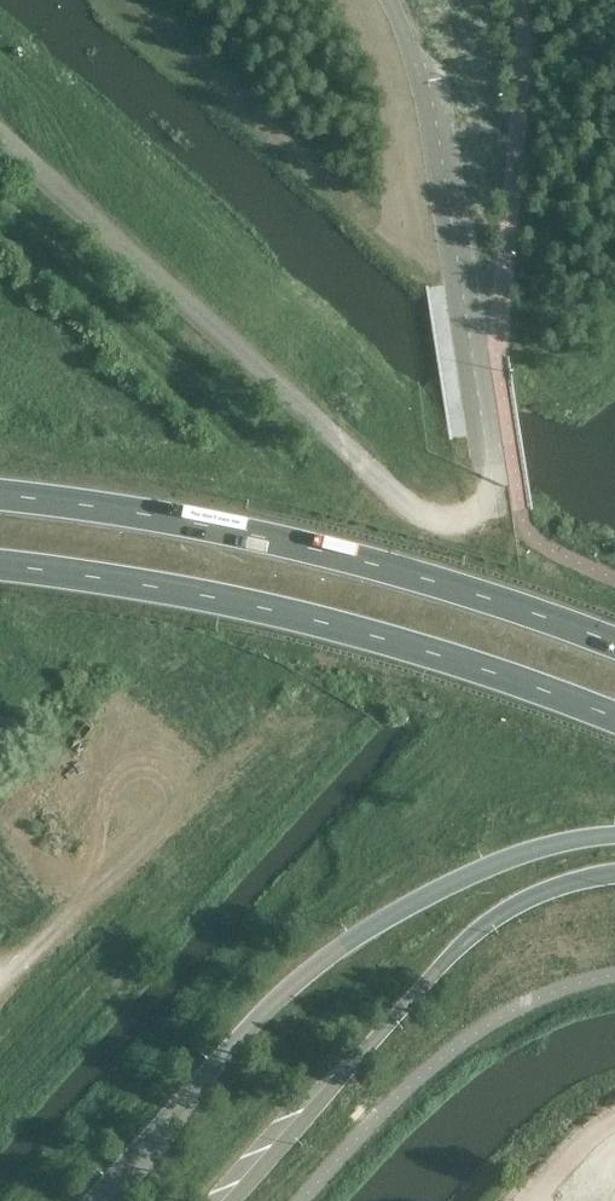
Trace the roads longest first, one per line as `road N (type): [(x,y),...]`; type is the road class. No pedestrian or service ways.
road 1 (track): [(0,134),(409,505),(432,517),(466,518),(480,509),(492,483)]
road 2 (unclassified): [(614,837),(546,845),(464,875),(328,961),(221,1061),(97,1200)]
road 3 (trunk): [(0,565),(321,621),(614,717)]
road 4 (trunk): [(614,643),(320,550),(0,494)]
road 5 (unclassified): [(235,1200),(465,946),(495,922),(576,883),(614,875)]

